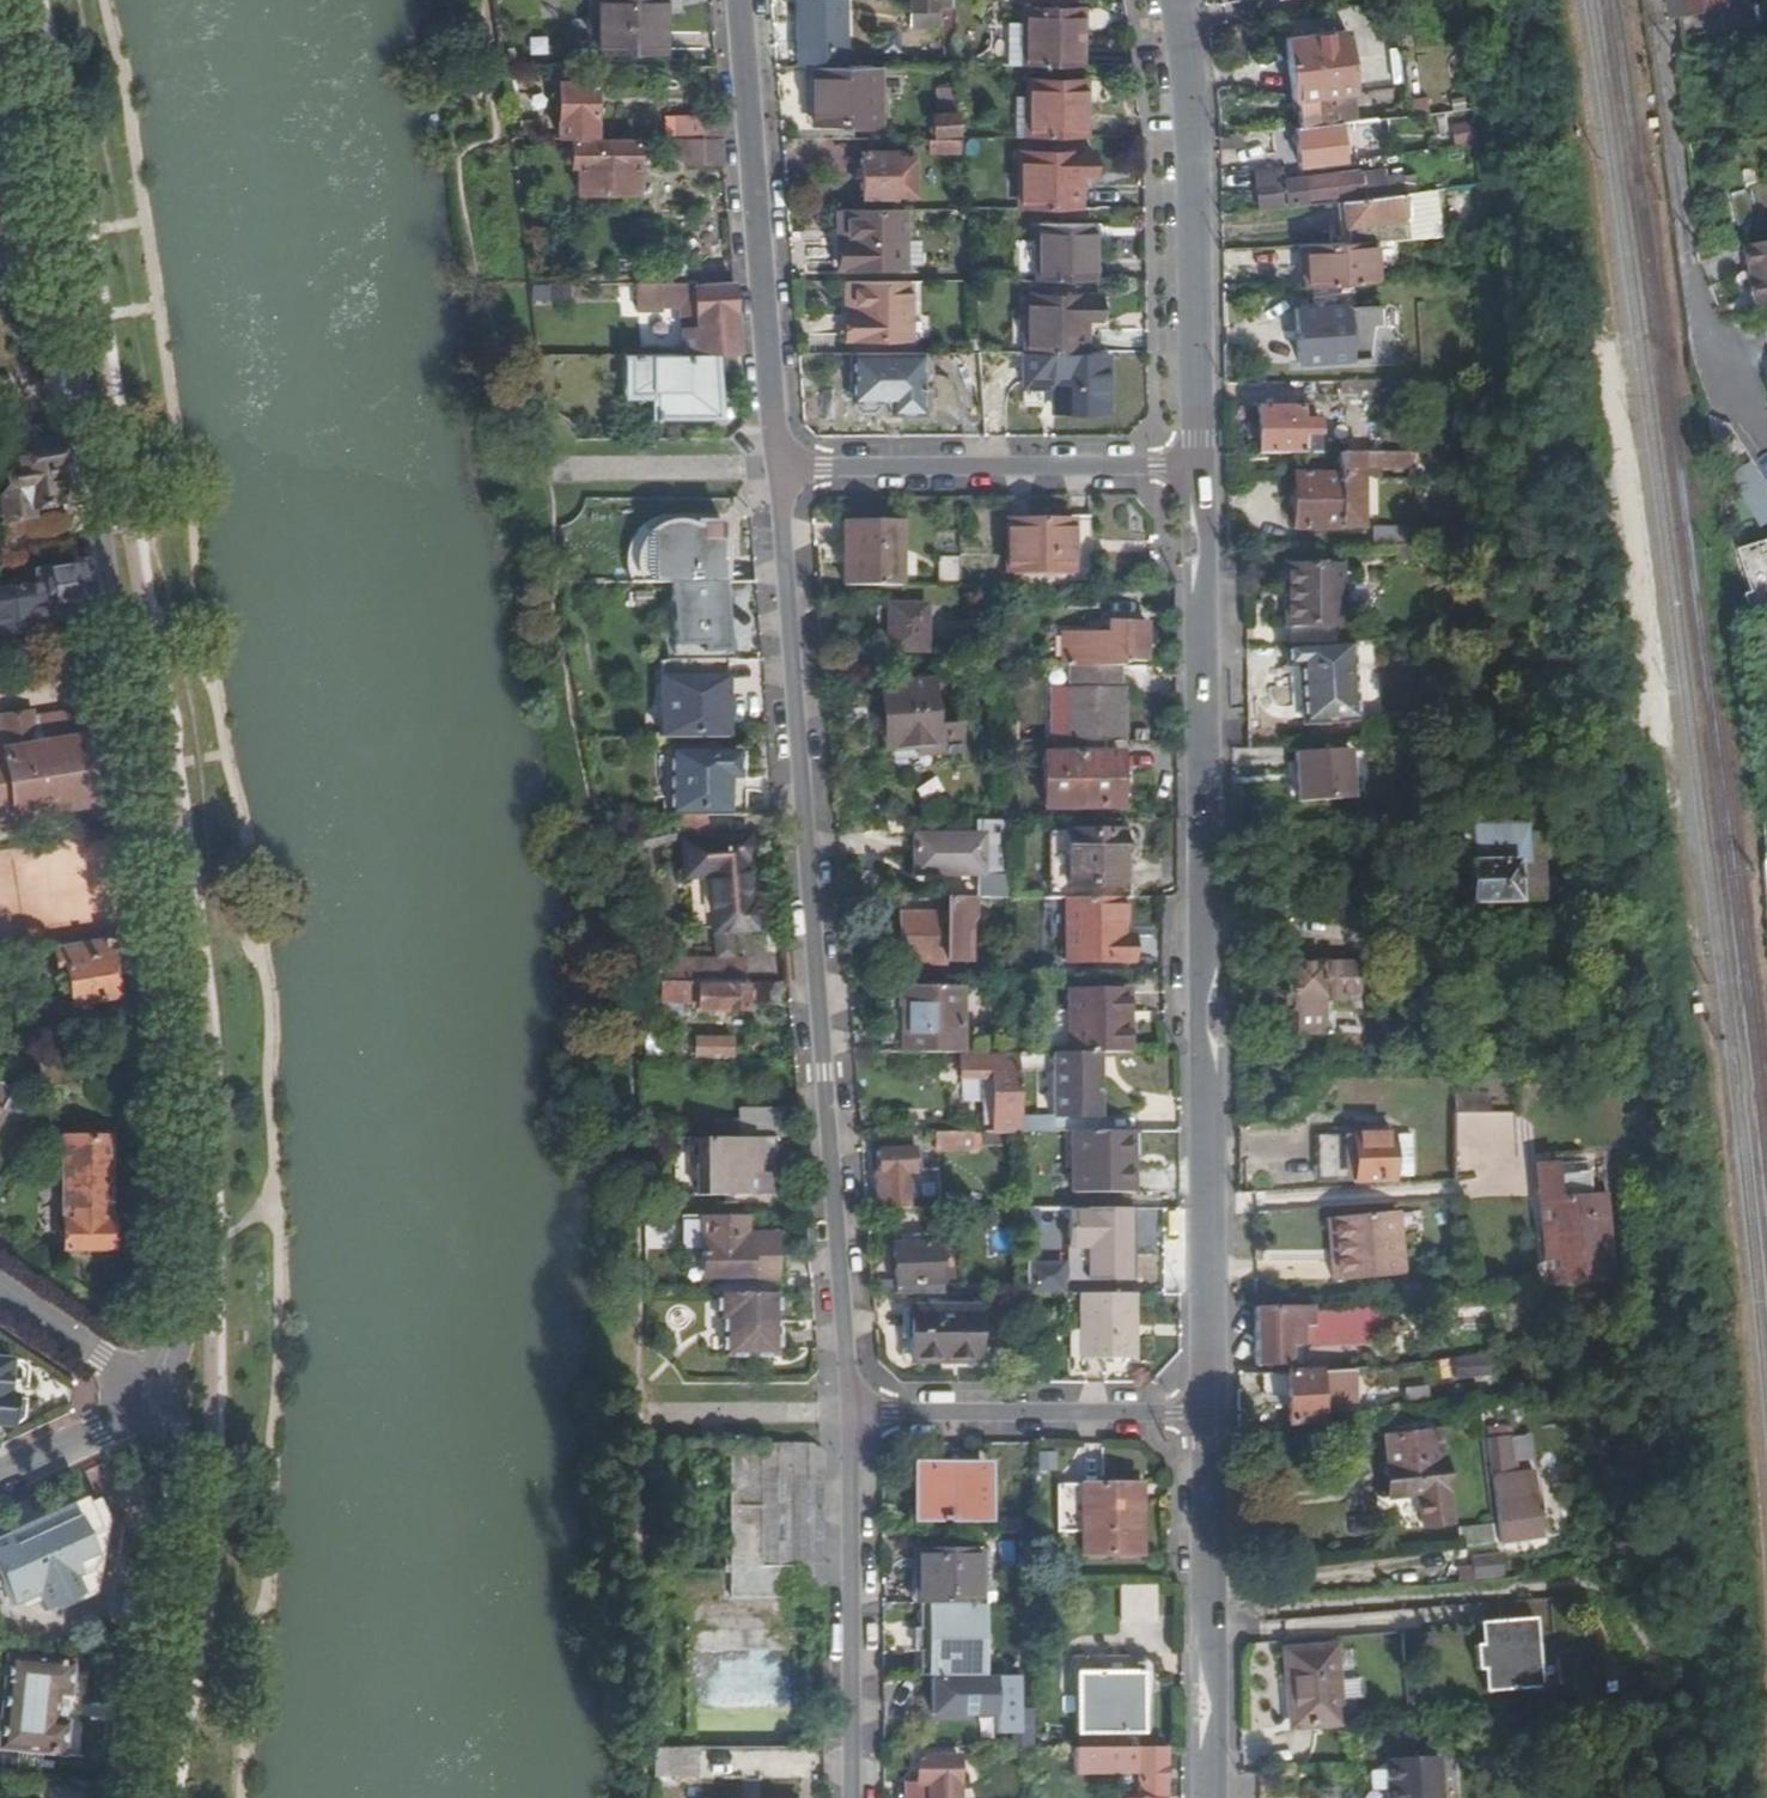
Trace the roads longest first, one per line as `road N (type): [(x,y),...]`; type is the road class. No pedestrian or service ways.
road 1 (residential): [(163,1400),(180,1347),(176,1003),(54,243),(2,0)]
road 2 (tertiary): [(1209,1416),(1209,1099),(1201,1015),(1207,544),(1198,465)]
road 3 (residential): [(851,1411),(781,467)]
road 4 (residential): [(742,0),(781,467)]
road 5 (tertiary): [(1198,465),(1194,182),(1177,0)]
road 6 (residential): [(1654,0),(1695,282),(1766,438)]
road 7 (residential): [(1198,465),(781,467)]
road 8 (residential): [(138,1797),(180,1529),(183,1462),(163,1400)]
road 9 (residential): [(851,1411),(852,1797)]
road 10 (tertiary): [(1211,1797),(1222,1708),(1211,1644),(1209,1416)]
road 11 (residential): [(1209,1416),(851,1411)]
road 12 (residential): [(163,1400),(0,1292)]
road 13 (residential): [(0,1476),(163,1400)]

